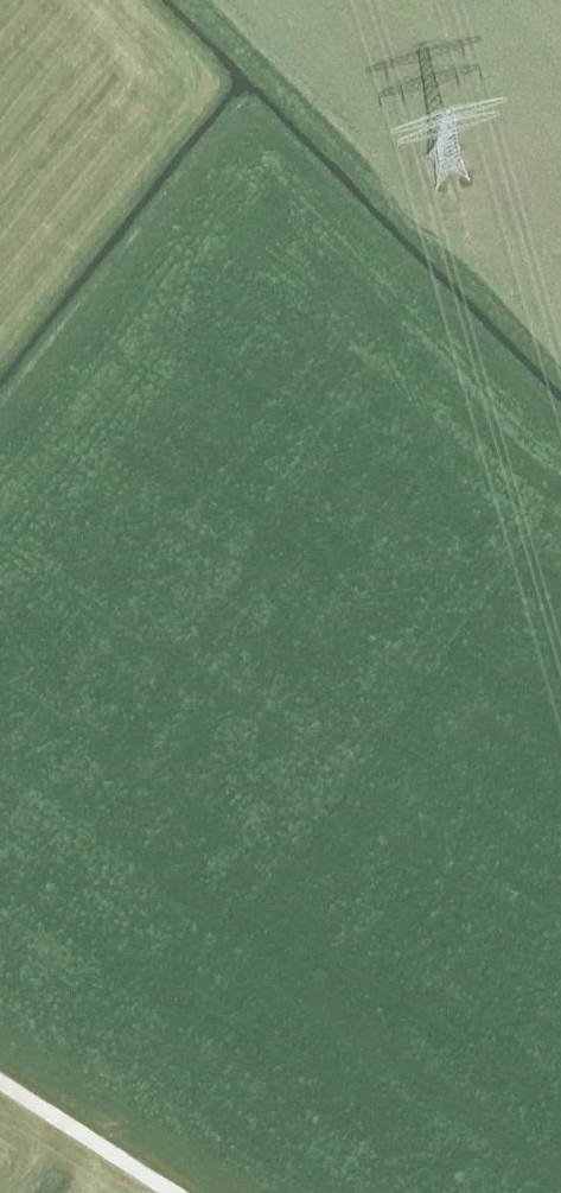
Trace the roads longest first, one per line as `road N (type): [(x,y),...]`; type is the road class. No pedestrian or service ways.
road 1 (track): [(177,1192),(0,1080)]

